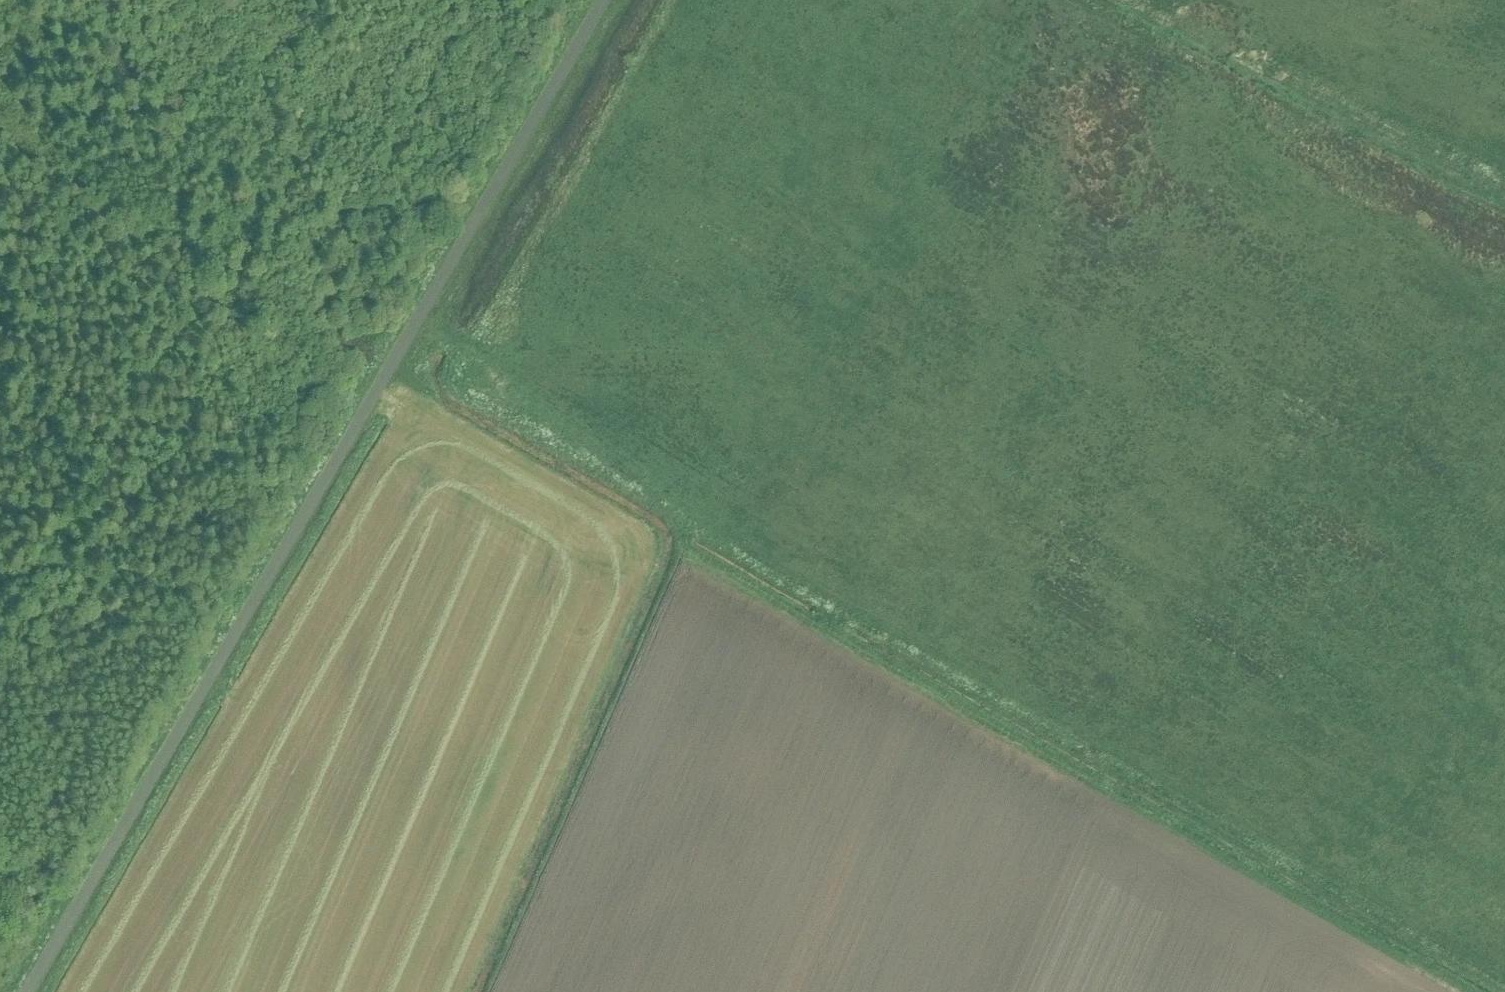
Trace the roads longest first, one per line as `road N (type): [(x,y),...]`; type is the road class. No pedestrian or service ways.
road 1 (unclassified): [(28,991),(604,0)]

